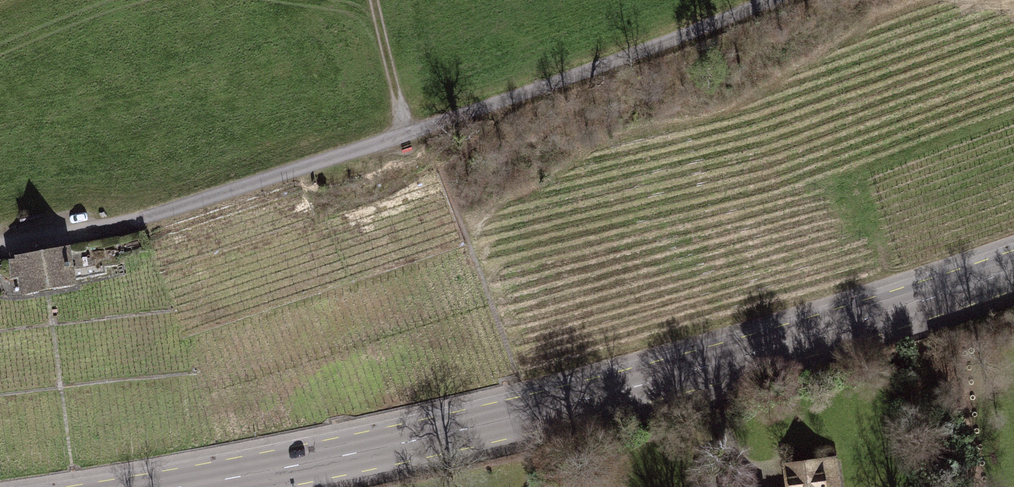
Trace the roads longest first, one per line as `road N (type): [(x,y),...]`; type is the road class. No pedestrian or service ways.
road 1 (primary): [(1013,269),(753,352),(528,412),(372,452),(173,486)]
road 2 (track): [(0,244),(141,219),(302,169),(772,0)]

